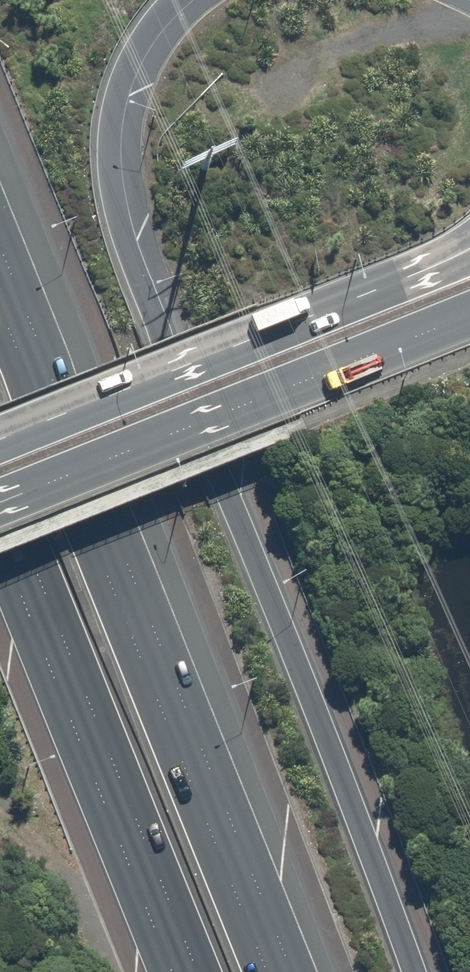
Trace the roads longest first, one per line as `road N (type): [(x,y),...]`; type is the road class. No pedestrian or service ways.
road 1 (motorway): [(187,0),(141,55),(130,91),(122,169),(130,223),(411,971)]
road 2 (motorway): [(0,312),(267,971)]
road 3 (motorway): [(195,971),(0,479)]
road 4 (primary): [(0,437),(469,243)]
road 5 (primary): [(469,318),(0,502)]

